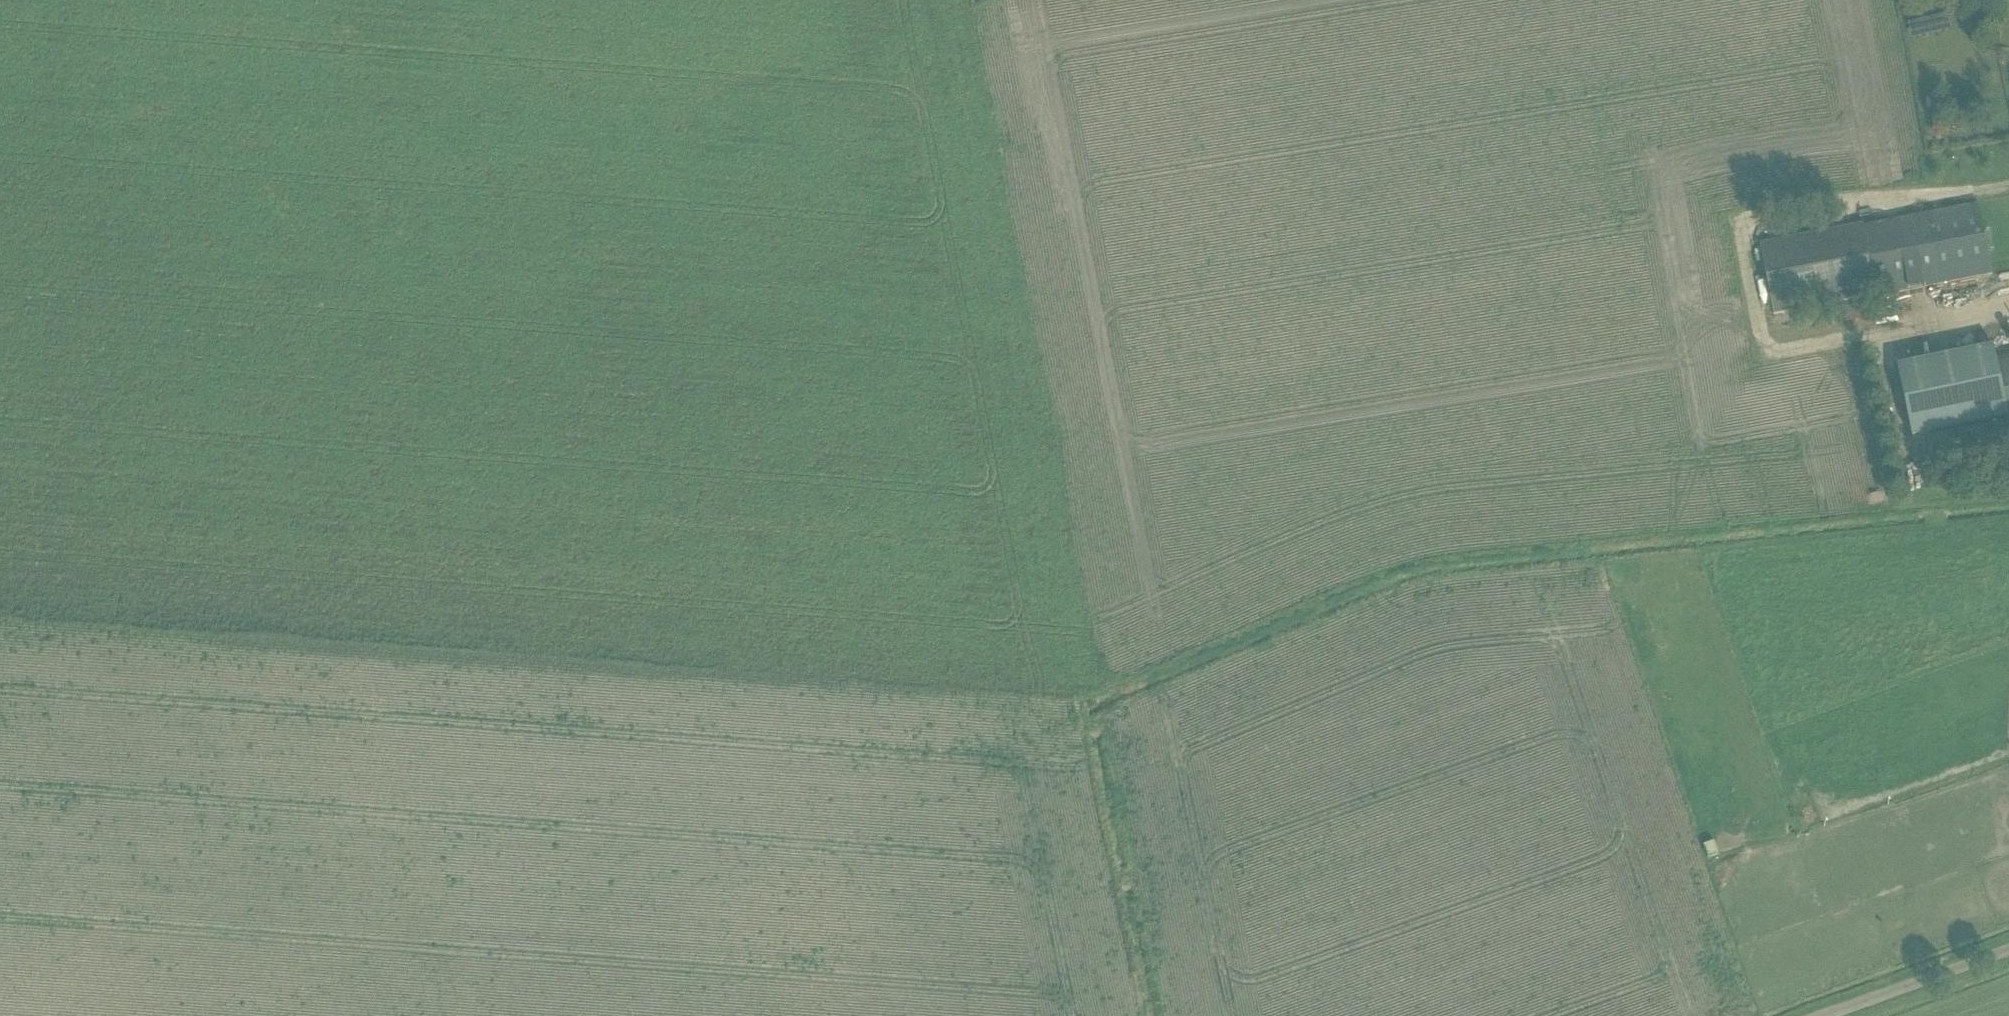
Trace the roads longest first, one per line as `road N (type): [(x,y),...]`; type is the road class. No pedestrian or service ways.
road 1 (unclassified): [(1825,1015),(2008,950)]

